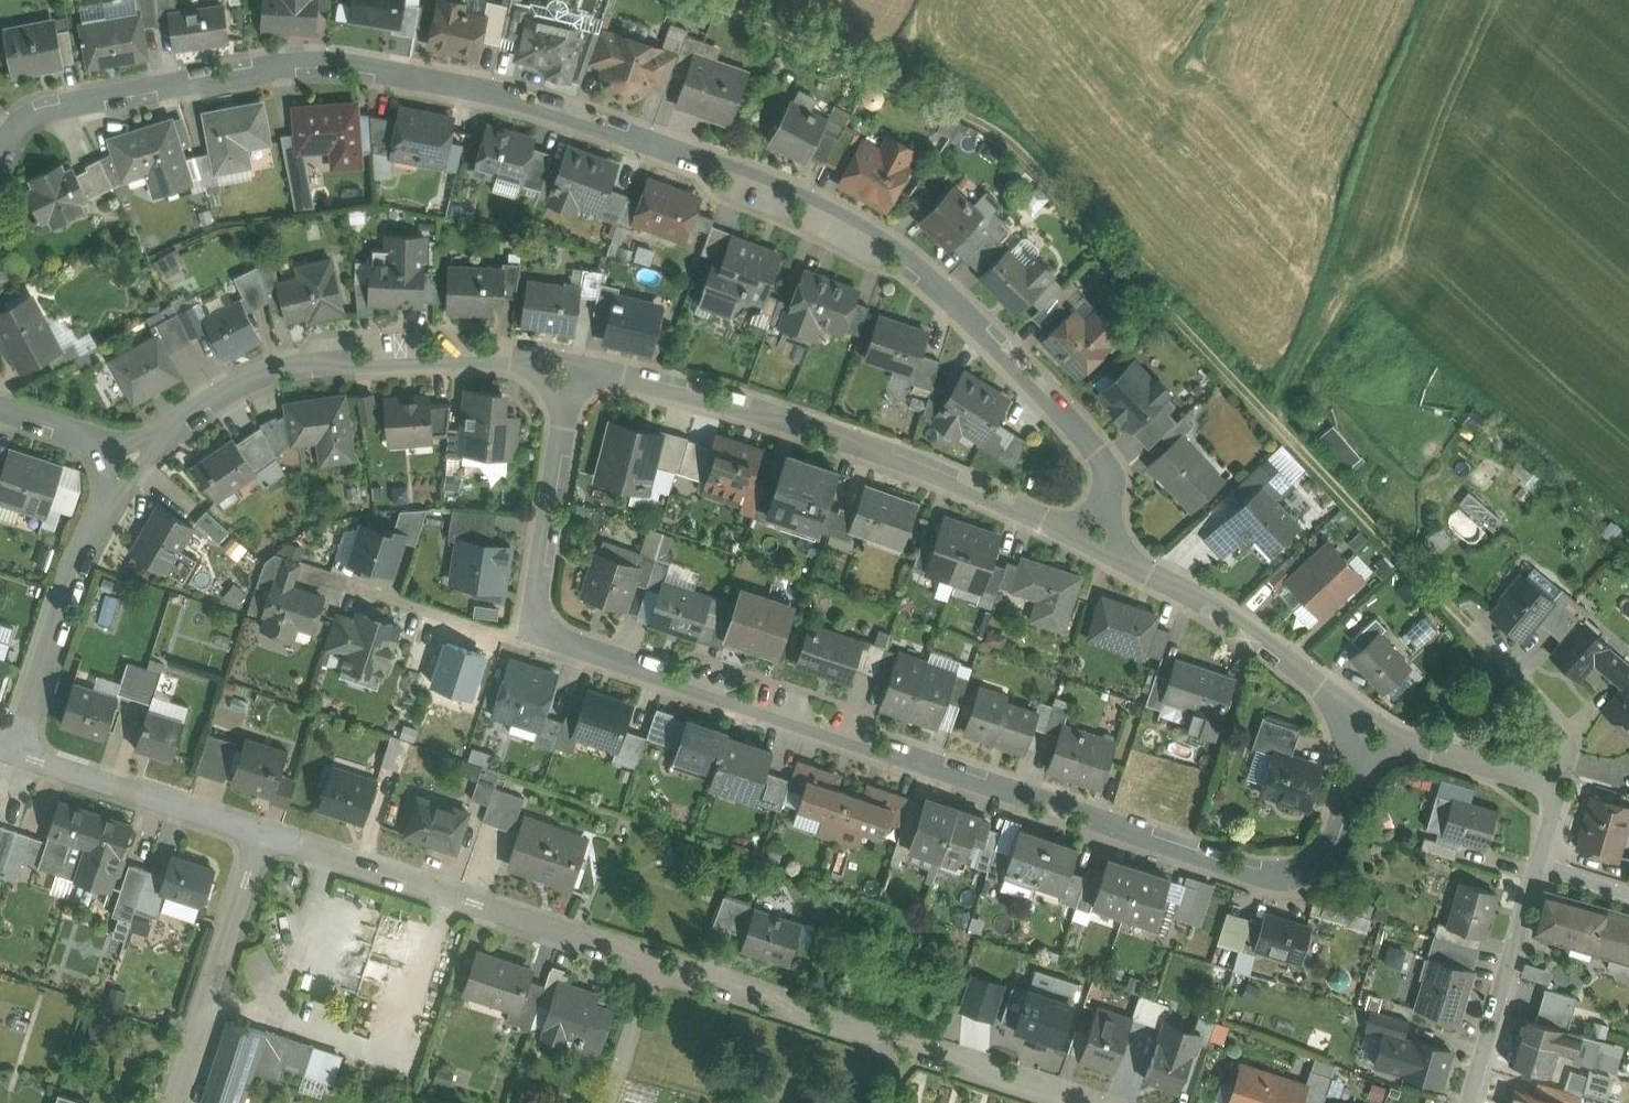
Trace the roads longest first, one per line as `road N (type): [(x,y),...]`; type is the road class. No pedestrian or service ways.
road 1 (residential): [(1096,542),(1098,455),(975,318),(896,247),(730,170),(505,92),(292,61),(39,110),(24,116),(0,154)]
road 2 (residential): [(1371,726),(1334,848),(1304,879),(1248,880),(533,626),(574,366)]
road 3 (track): [(1470,626),(1017,149),(979,123),(703,0)]
road 4 (residential): [(574,366),(678,385),(928,467),(1096,542)]
road 5 (residential): [(577,935),(1103,1102)]
road 6 (residential): [(137,456),(262,378),(352,354),(452,350),(574,366)]
road 7 (residential): [(260,831),(577,935)]
road 8 (residential): [(1096,542),(1250,634),(1371,726)]
road 9 (residential): [(14,751),(70,572),(137,456)]
road 10 (residential): [(260,831),(174,1102)]
road 11 (residential): [(14,751),(260,831)]
road 12 (residential): [(1539,863),(1468,1102)]
road 13 (residential): [(1371,726),(1412,746),(1559,787)]
road 14 (residential): [(1470,626),(1555,721),(1569,749),(1559,787)]
road 15 (residential): [(0,407),(137,456)]

